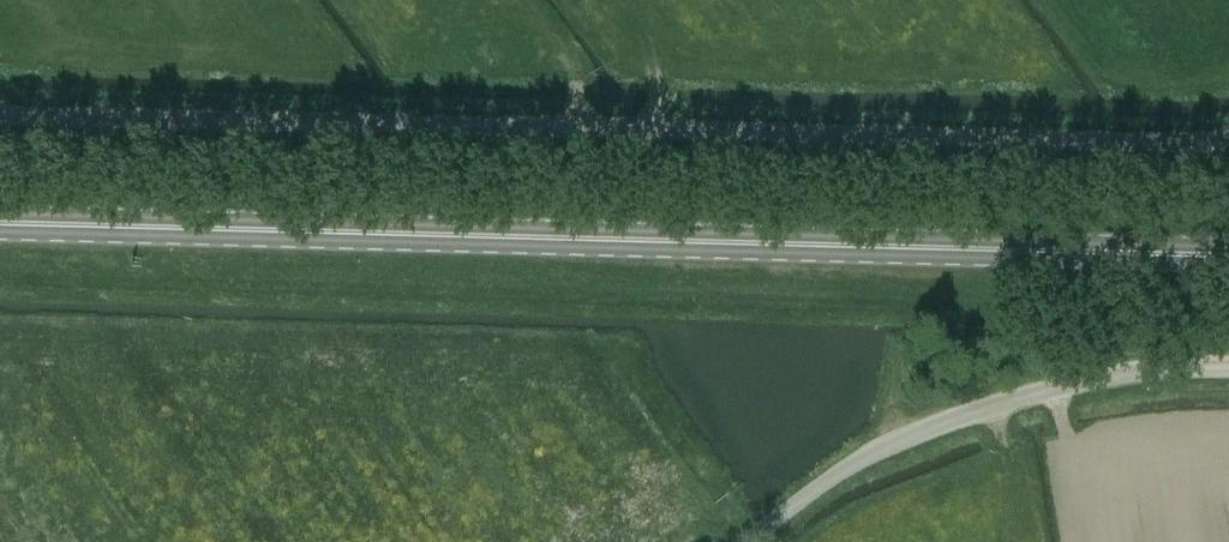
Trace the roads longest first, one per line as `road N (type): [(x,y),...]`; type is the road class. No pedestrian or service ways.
road 1 (unclassified): [(0,132),(1136,162),(1228,152)]
road 2 (primary): [(1228,262),(0,228)]
road 3 (unclassified): [(761,541),(944,426),(1103,381),(1228,368)]

